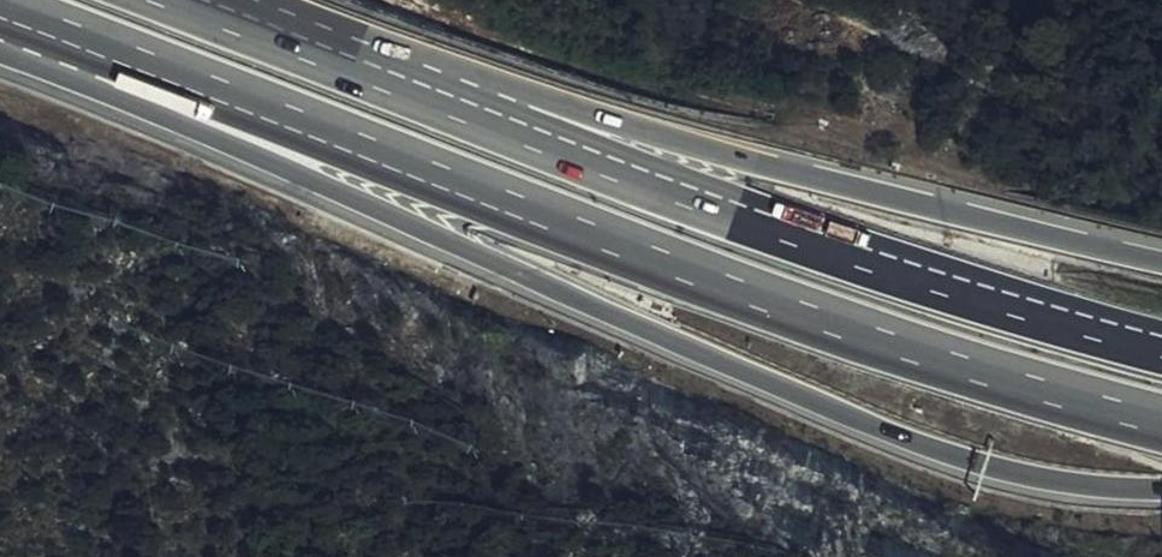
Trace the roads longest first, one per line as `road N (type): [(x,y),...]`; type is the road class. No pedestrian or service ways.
road 1 (motorway): [(0,19),(223,140),(832,415),(1027,480),(1161,493)]
road 2 (motorway): [(0,7),(865,336),(1161,424)]
road 3 (motorway): [(1161,346),(948,286),(686,198),(205,9)]
road 4 (motorway): [(1161,260),(205,9)]

